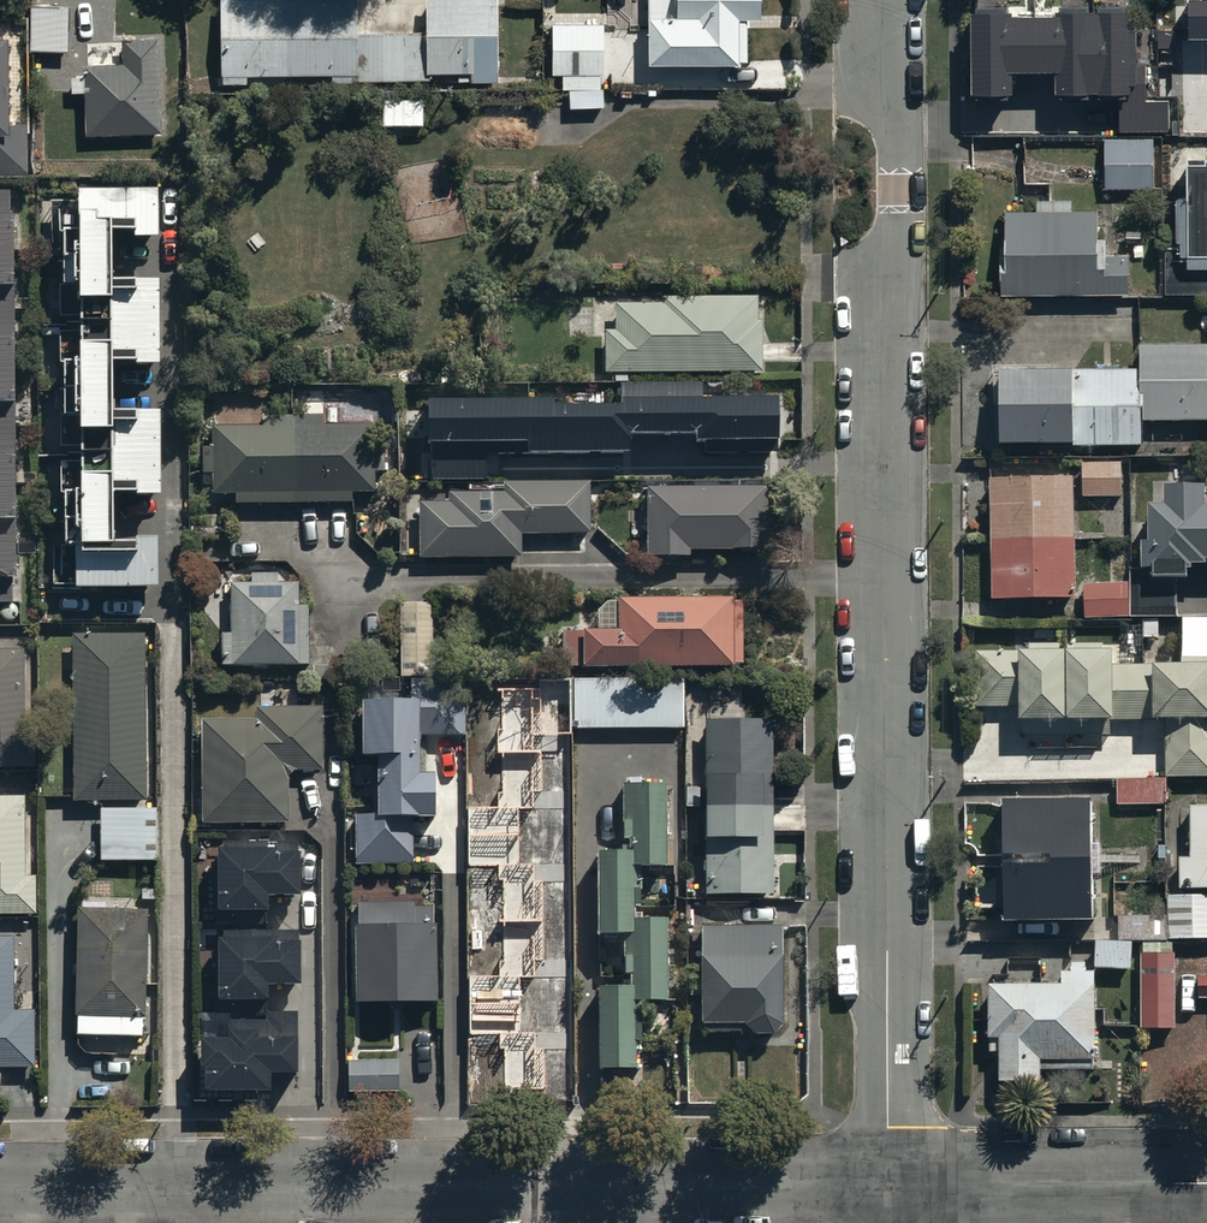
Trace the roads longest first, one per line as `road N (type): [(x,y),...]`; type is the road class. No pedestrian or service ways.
road 1 (residential): [(882,0),(883,98),(905,192),(904,238),(882,321),(889,1186)]
road 2 (residential): [(0,1191),(889,1186)]
road 3 (residential): [(889,1186),(1206,1184)]

